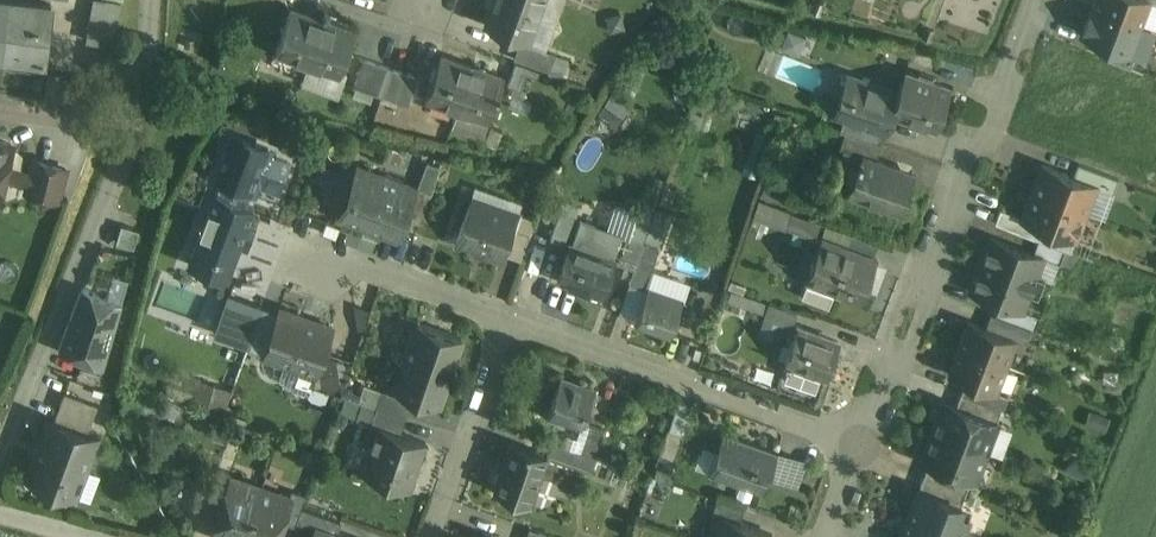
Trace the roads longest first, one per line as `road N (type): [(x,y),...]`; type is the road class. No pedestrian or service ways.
road 1 (residential): [(1036,0),(997,123),(964,167),(871,442)]
road 2 (residential): [(871,442),(515,318)]
road 3 (residential): [(137,126),(0,466)]
road 4 (residential): [(515,318),(435,536)]
road 5 (residential): [(515,318),(320,245)]
road 6 (residential): [(0,104),(137,126)]
road 7 (residential): [(158,0),(137,126)]

